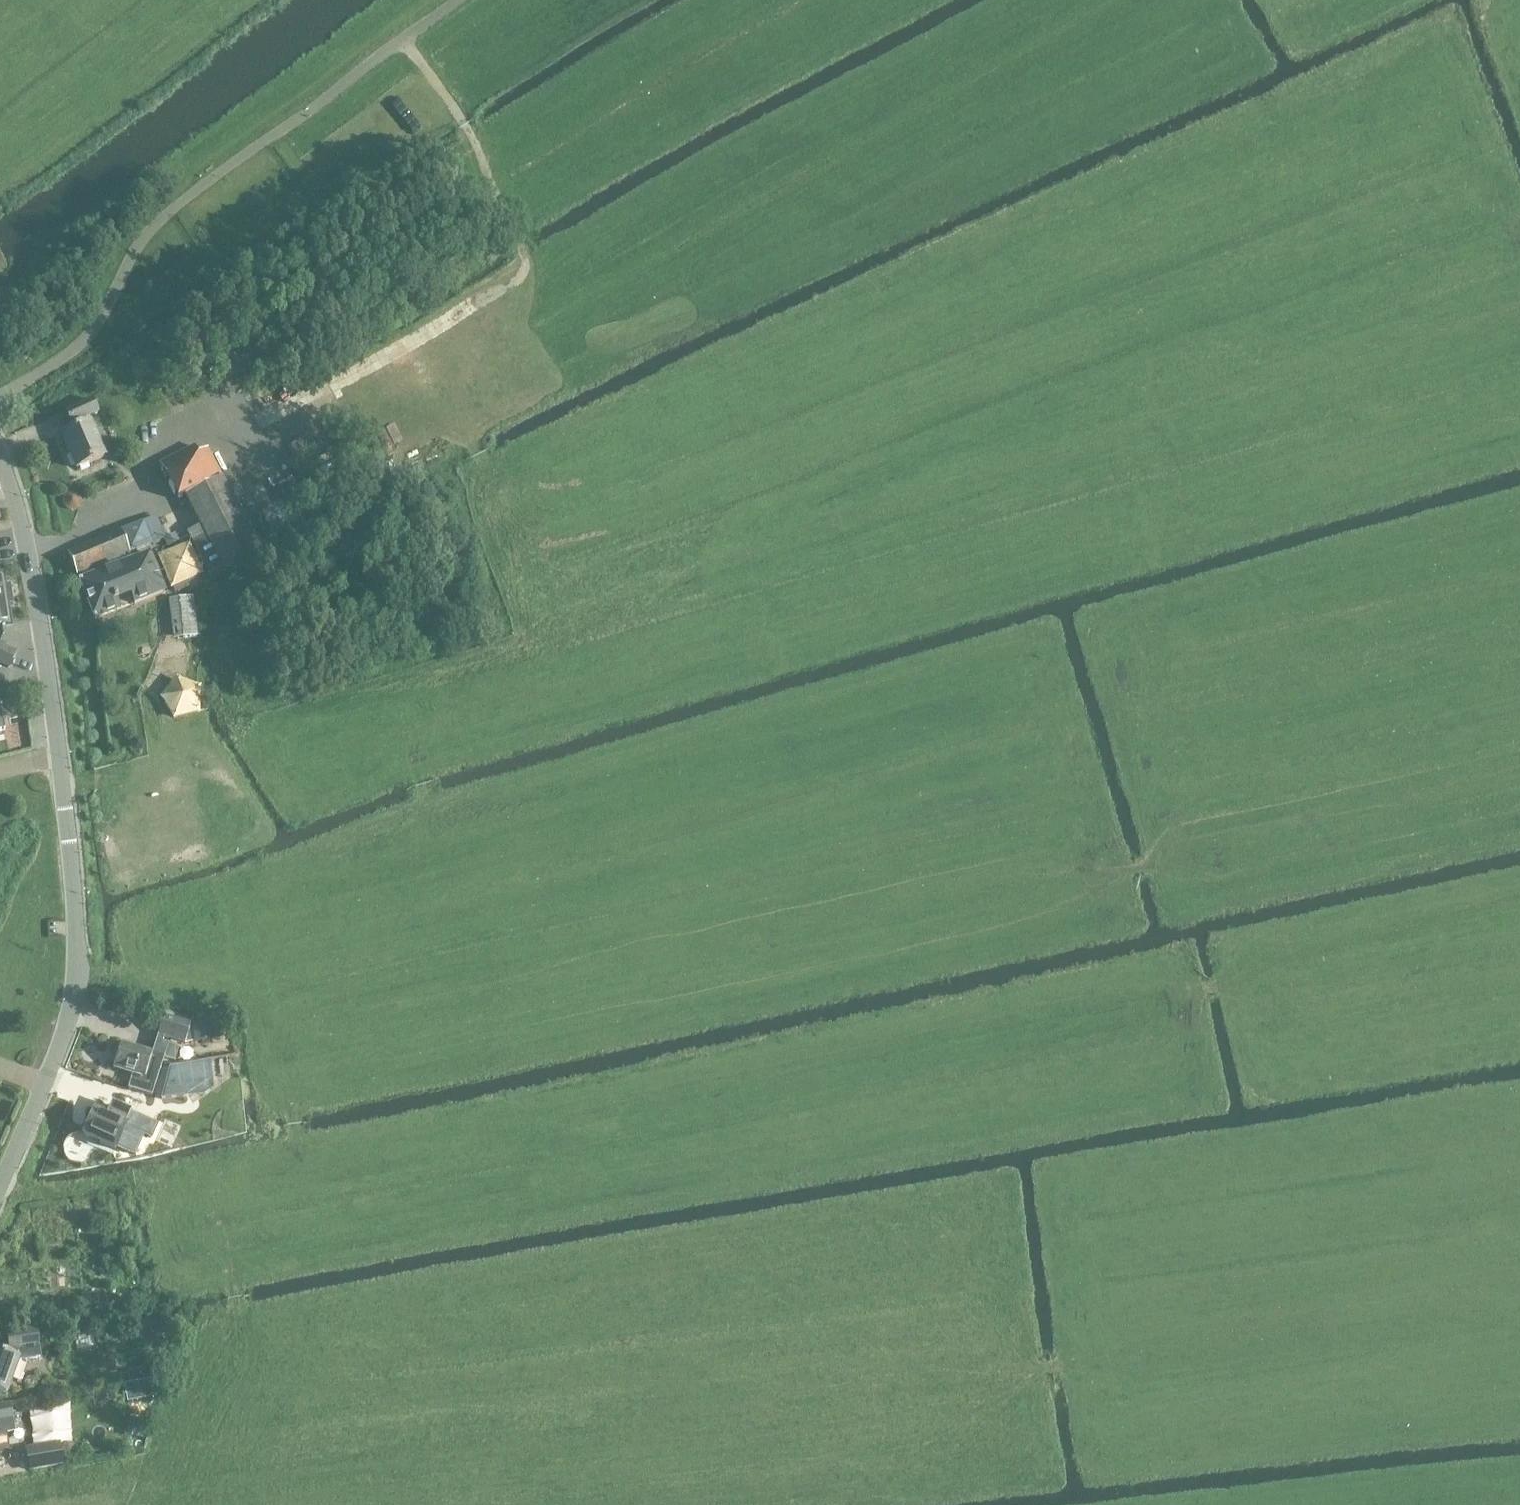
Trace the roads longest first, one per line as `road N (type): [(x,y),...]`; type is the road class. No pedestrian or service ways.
road 1 (tertiary): [(0,1184),(78,987),(63,757),(27,538),(0,458)]
road 2 (track): [(698,39),(474,148),(403,38)]

